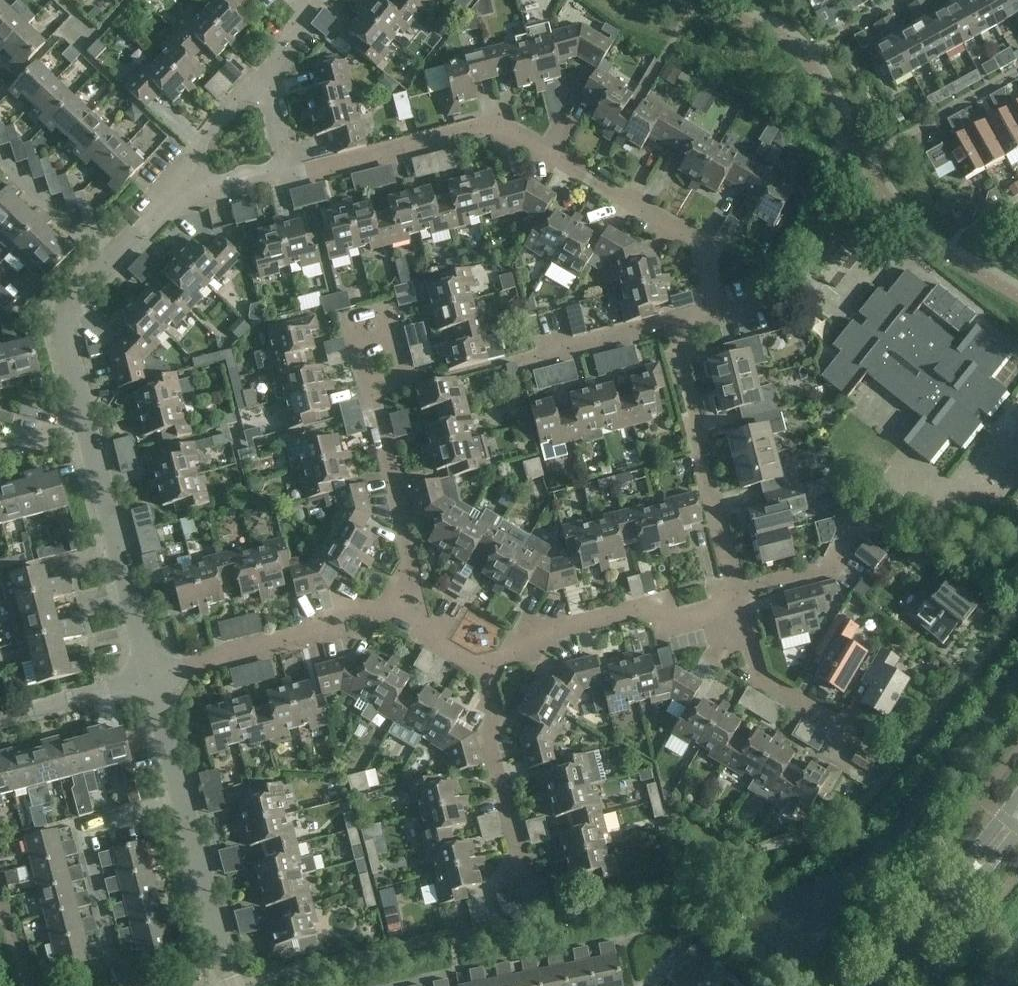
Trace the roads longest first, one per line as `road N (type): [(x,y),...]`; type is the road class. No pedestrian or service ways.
road 1 (residential): [(670,324),(750,292),(511,137),(473,133),(280,174)]
road 2 (residential): [(423,625),(359,327)]
road 3 (residential): [(739,601),(670,324)]
road 4 (residential): [(154,678),(358,621),(423,625)]
road 5 (residential): [(497,666),(513,636),(635,609),(679,618),(739,601)]
road 6 (residential): [(154,678),(91,423)]
road 7 (residential): [(115,956),(85,831),(185,805)]
road 8 (tertiary): [(871,985),(1017,806)]
road 9 (residential): [(867,745),(764,675),(739,601)]
road 10 (residential): [(513,854),(491,700),(497,666)]
road 11 (residential): [(234,985),(185,805)]
road 12 (residential): [(91,423),(67,334),(71,310),(108,263)]
road 13 (residential): [(739,601),(753,586),(828,571),(874,514)]
road 14 (residential): [(0,722),(154,678)]
road 15 (residential): [(175,176),(277,65)]
road 16 (residential): [(525,360),(670,324)]
road 17 (residential): [(108,263),(0,160)]
road 18 (residential): [(185,805),(154,678)]

